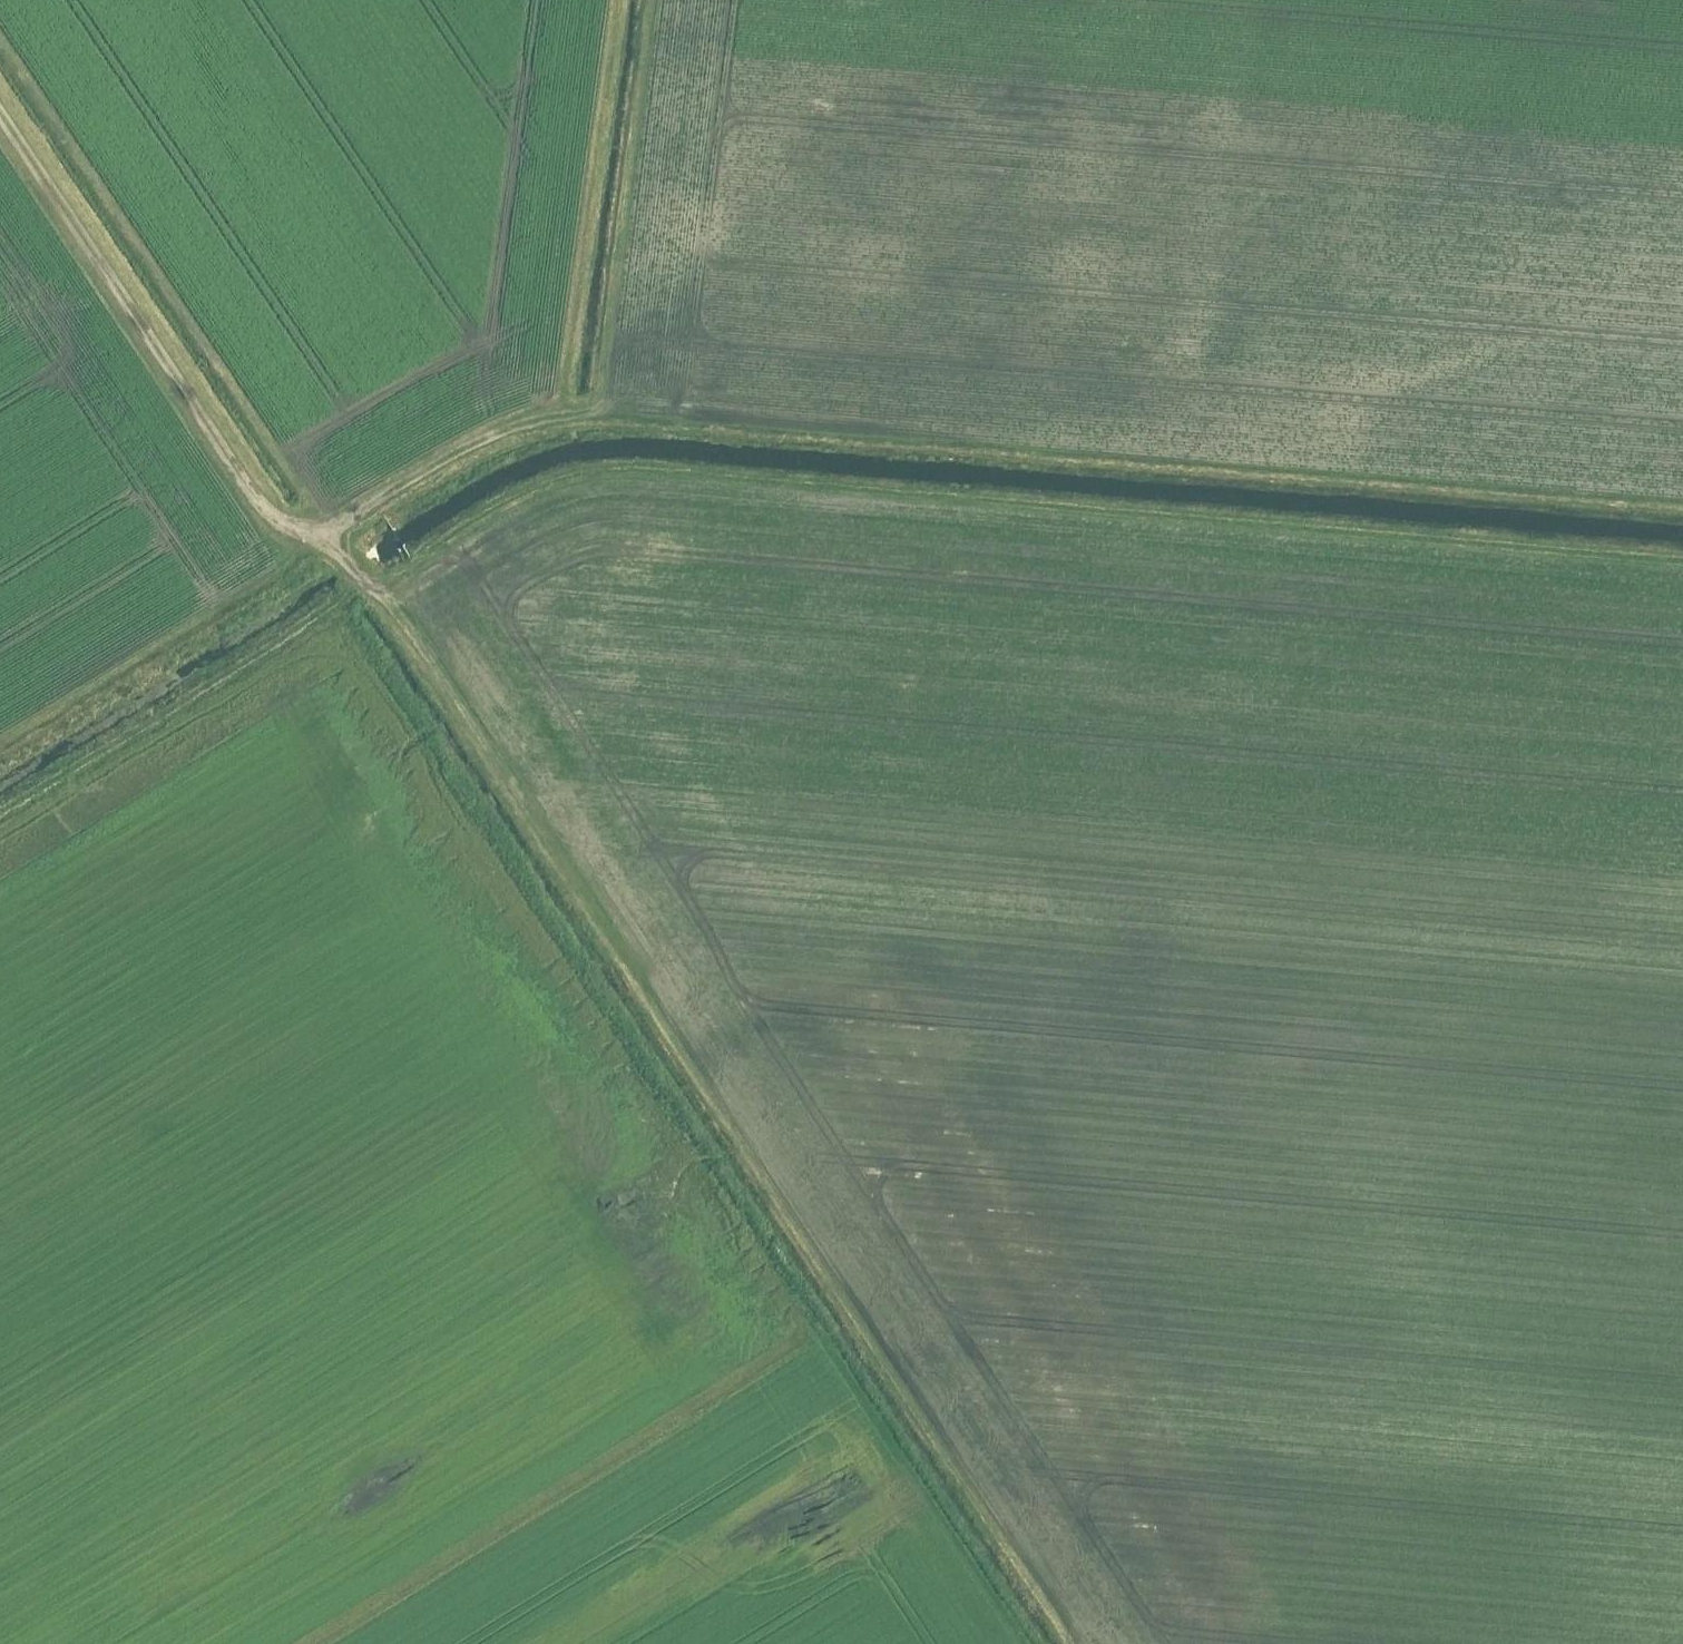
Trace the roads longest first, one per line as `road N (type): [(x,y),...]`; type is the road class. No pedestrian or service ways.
road 1 (track): [(589,407),(529,421),(416,477),(350,524),(301,528),(260,505),(0,116)]

